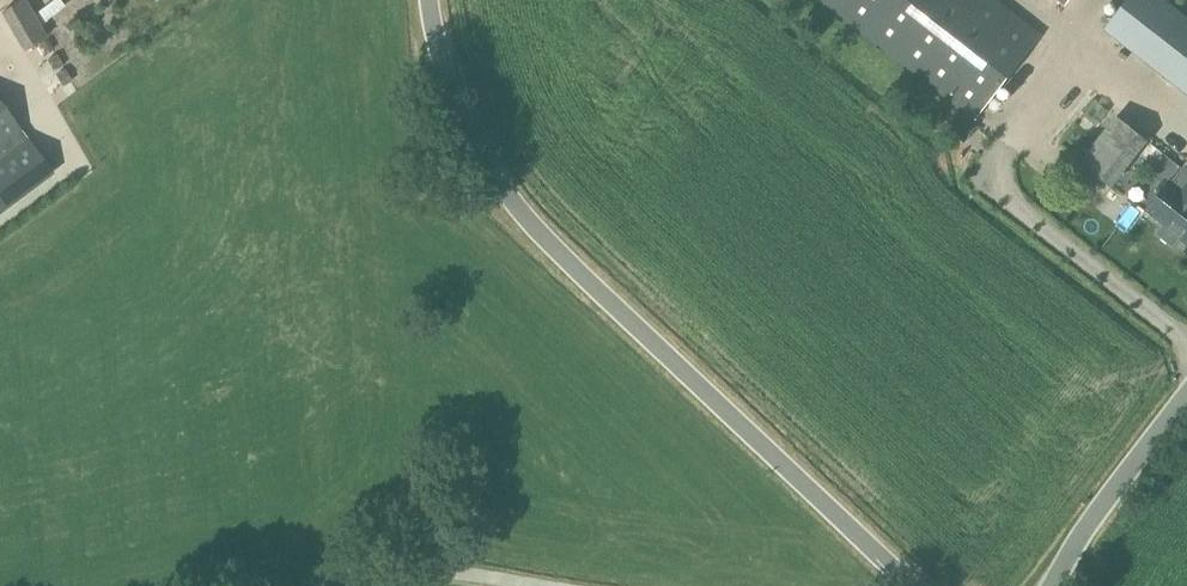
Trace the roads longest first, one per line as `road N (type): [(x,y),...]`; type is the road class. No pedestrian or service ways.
road 1 (unclassified): [(916,585),(536,226),(458,118),(438,53),(433,0)]
road 2 (unclassified): [(1050,585),(1186,407)]
road 3 (unclassified): [(349,585),(439,572),(545,585)]

